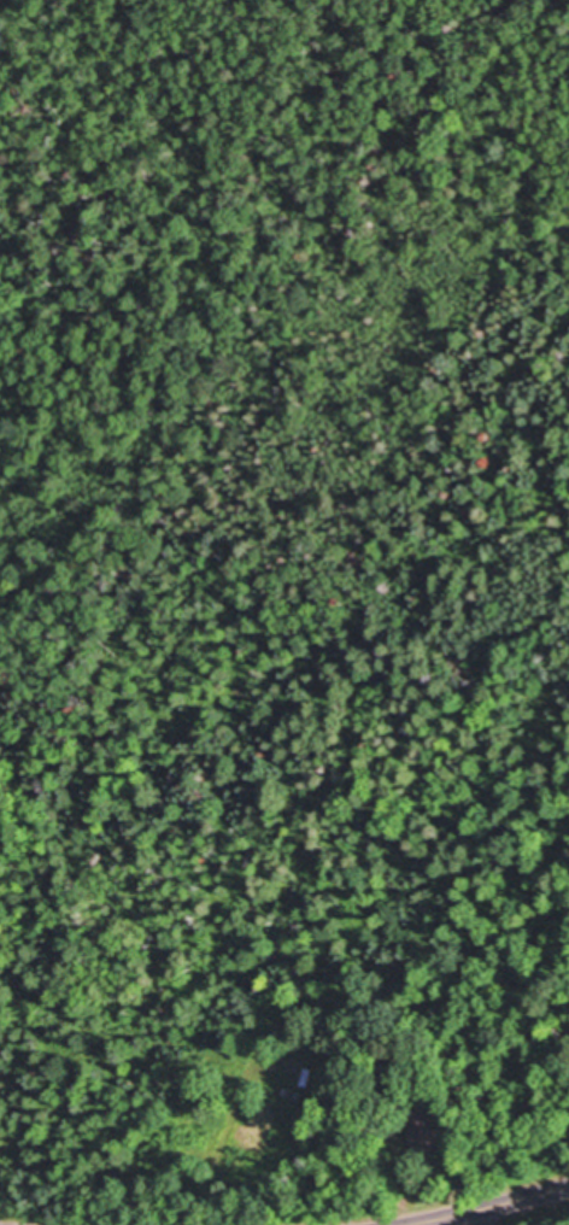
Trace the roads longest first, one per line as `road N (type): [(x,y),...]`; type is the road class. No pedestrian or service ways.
road 1 (tertiary): [(568,1186),(423,1224)]

